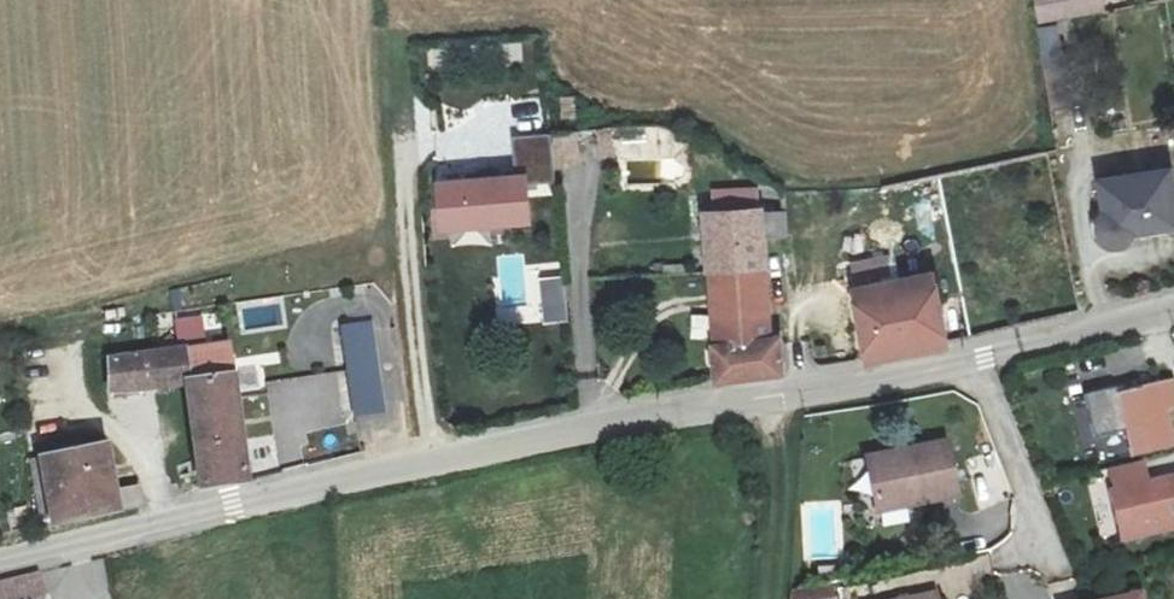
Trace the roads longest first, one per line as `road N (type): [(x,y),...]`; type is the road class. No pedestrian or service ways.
road 1 (unclassified): [(0,558),(436,462),(985,357),(1173,309)]
road 2 (track): [(769,398),(780,516),(771,598)]

